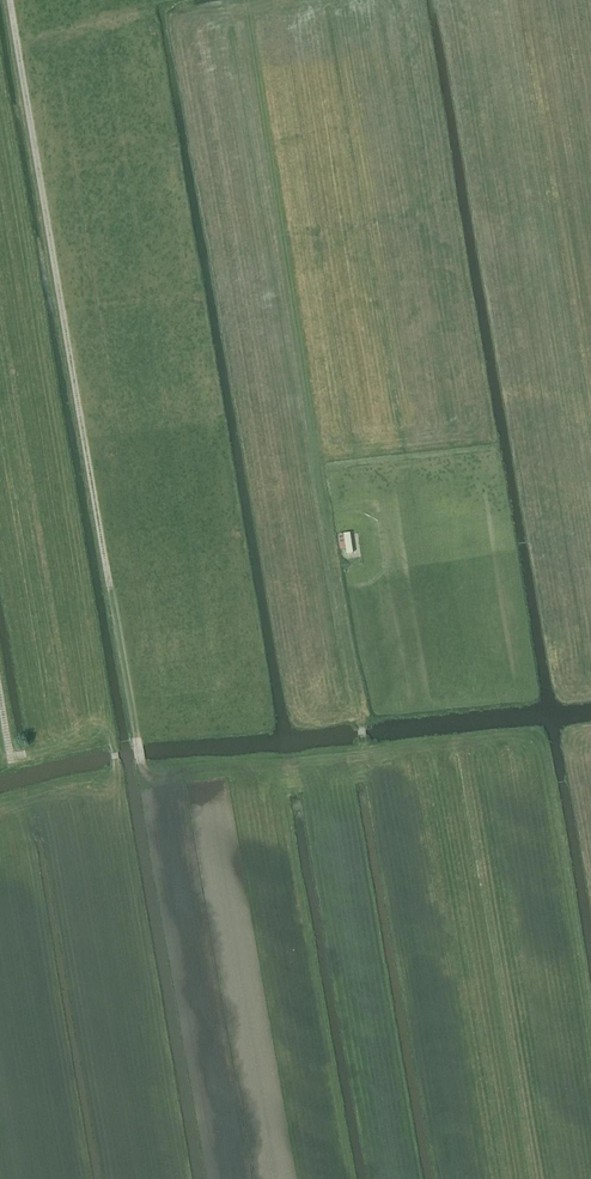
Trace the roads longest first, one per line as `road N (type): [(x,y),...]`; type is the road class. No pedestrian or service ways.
road 1 (track): [(12,0),(148,809)]

